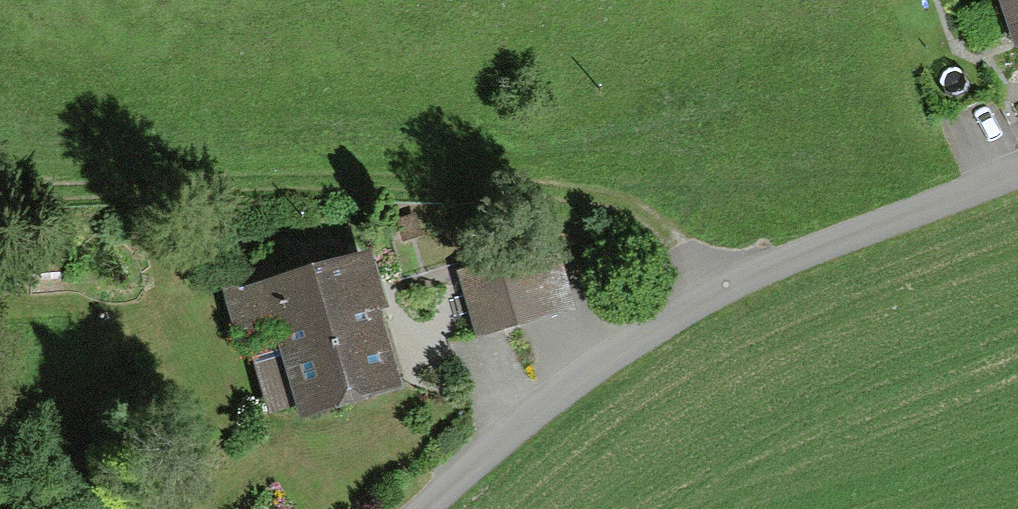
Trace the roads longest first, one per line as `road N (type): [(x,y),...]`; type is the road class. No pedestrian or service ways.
road 1 (track): [(719,293),(632,212),(587,200),(327,185),(0,193)]
road 2 (unclassified): [(420,508),(587,369),(719,293),(1017,169)]

